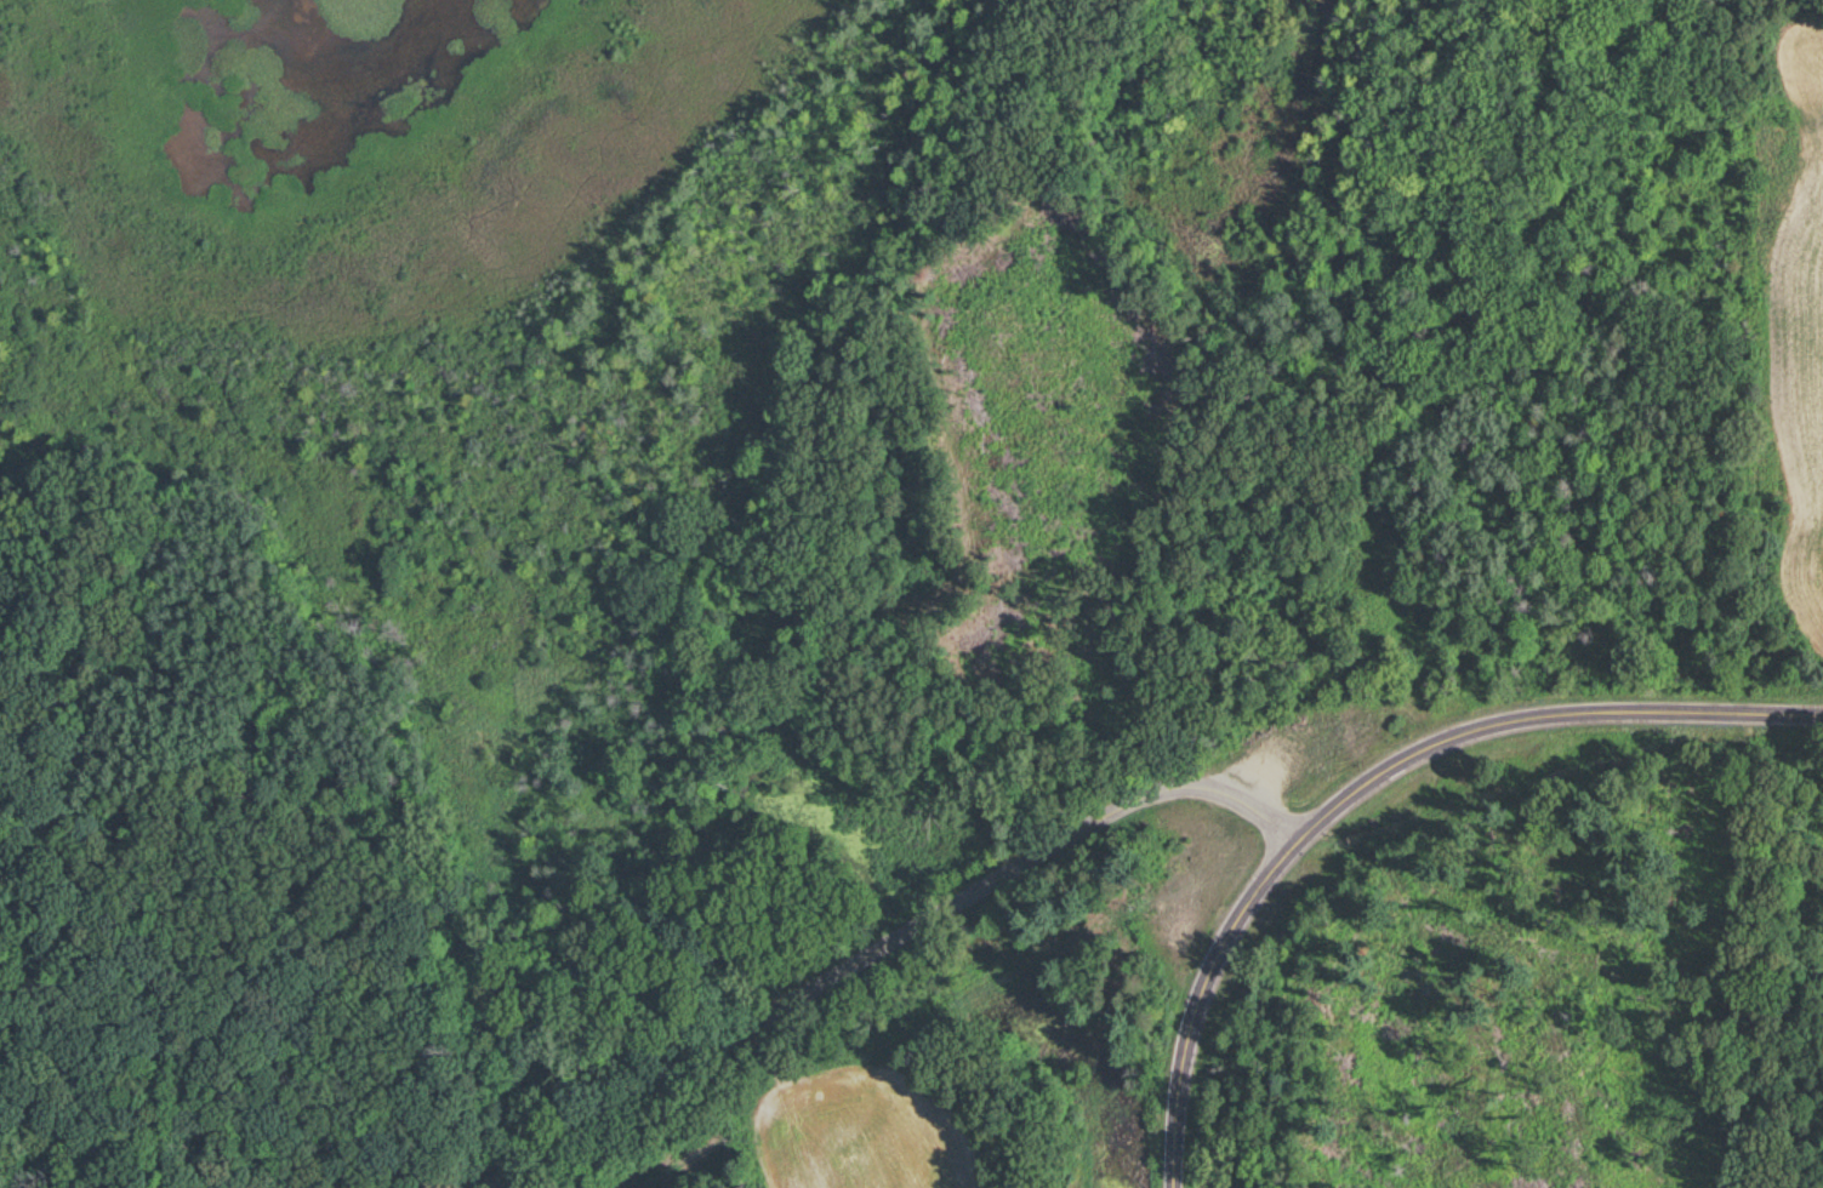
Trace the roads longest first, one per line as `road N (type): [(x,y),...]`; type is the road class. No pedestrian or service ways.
road 1 (residential): [(486,1187),(1076,833),(1149,798),(1202,788),(1244,804),(1293,841)]
road 2 (tertiary): [(1293,841),(1369,779),(1424,749),(1496,727),(1629,715),(1822,717)]
road 3 (tertiary): [(1293,841),(1221,938),(1201,992),(1180,1075),(1172,1187)]

